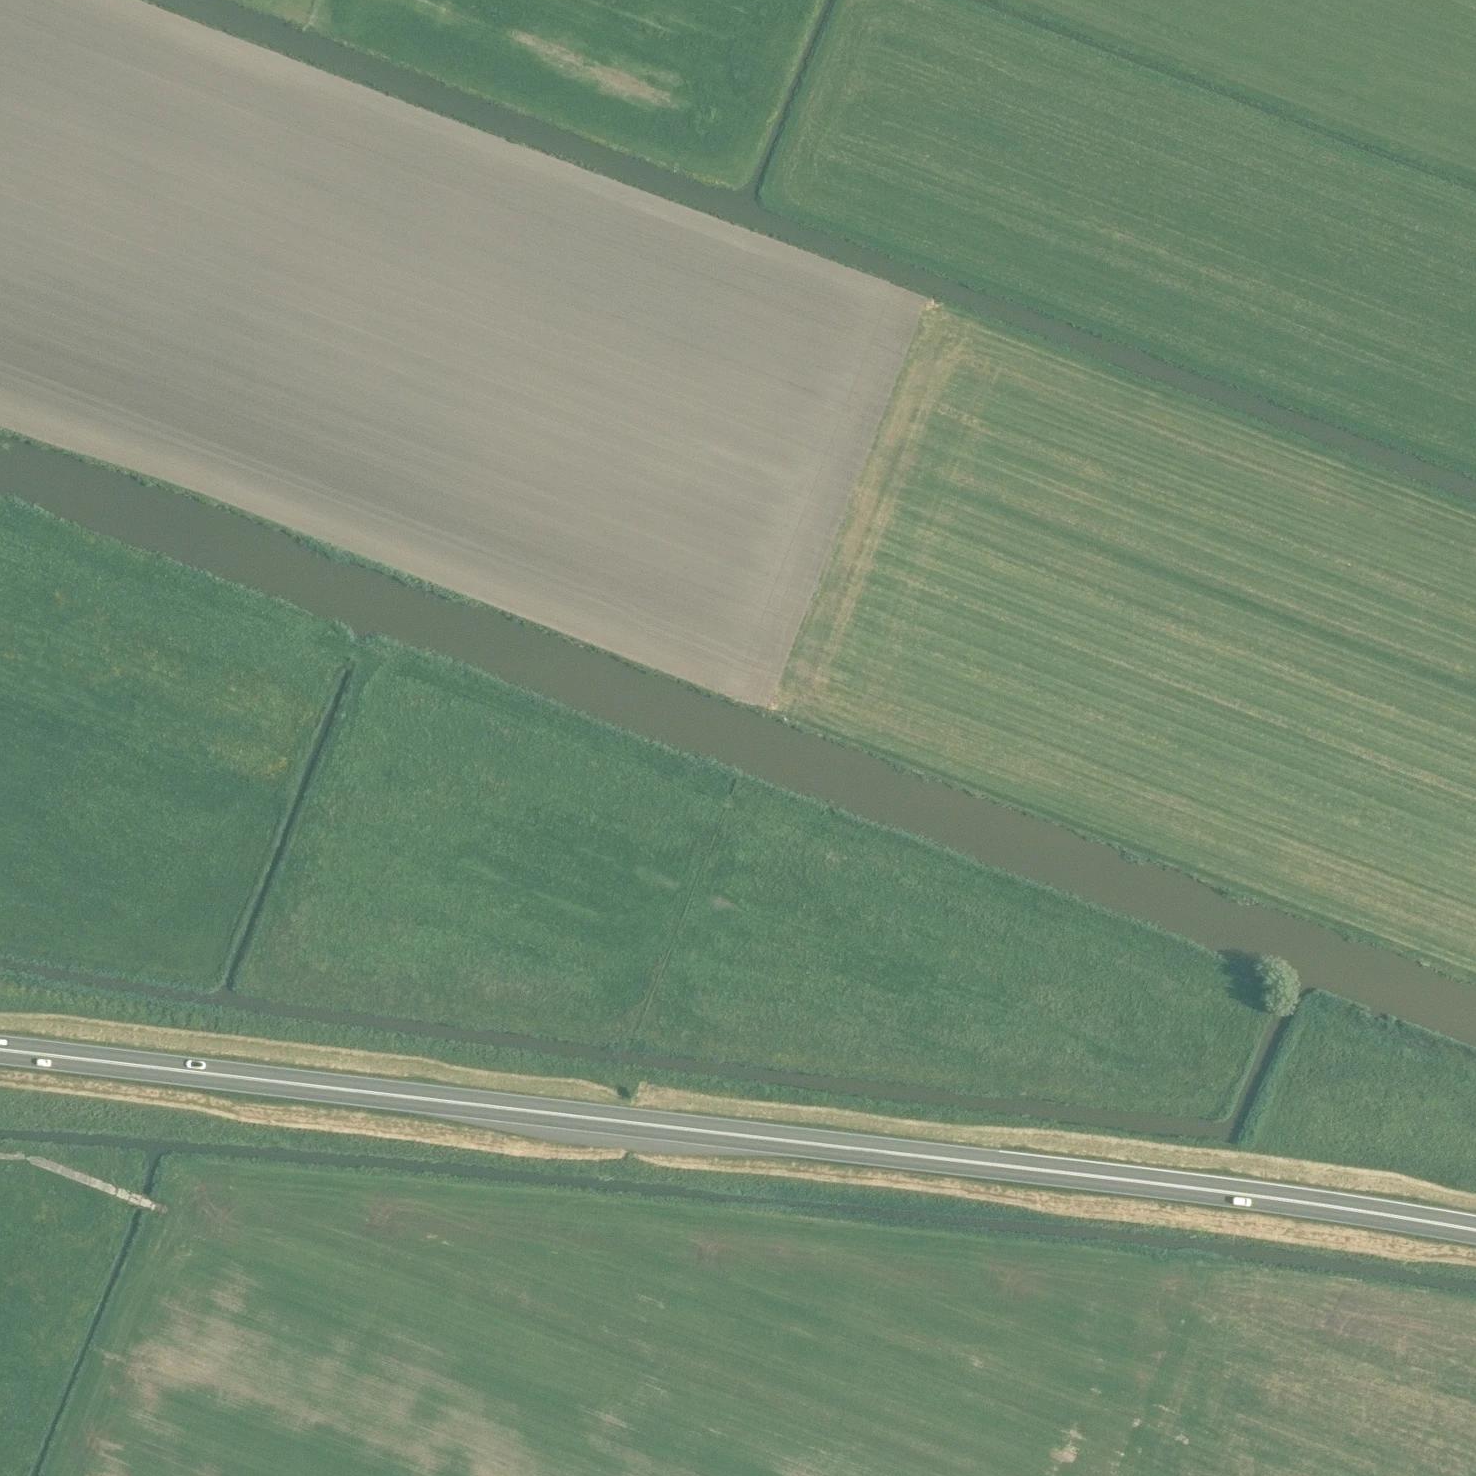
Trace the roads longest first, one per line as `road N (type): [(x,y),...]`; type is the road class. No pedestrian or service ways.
road 1 (trunk): [(1475,1229),(809,1141),(0,1051)]

